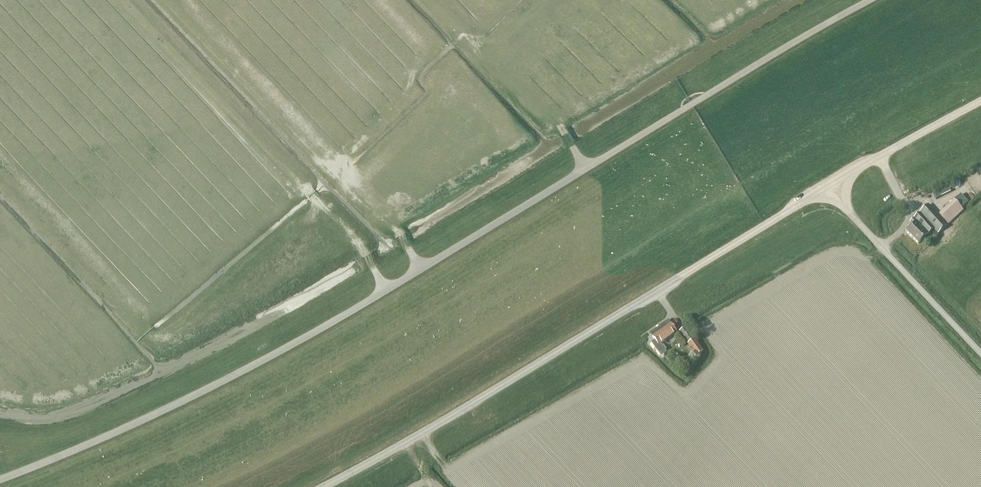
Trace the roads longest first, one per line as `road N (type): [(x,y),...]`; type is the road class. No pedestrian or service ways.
road 1 (unclassified): [(867,0),(290,344),(156,413),(0,479)]
road 2 (unclassified): [(322,486),(833,183)]
road 3 (unclassified): [(980,353),(851,214),(833,183)]
road 4 (unclassified): [(833,183),(980,101)]

